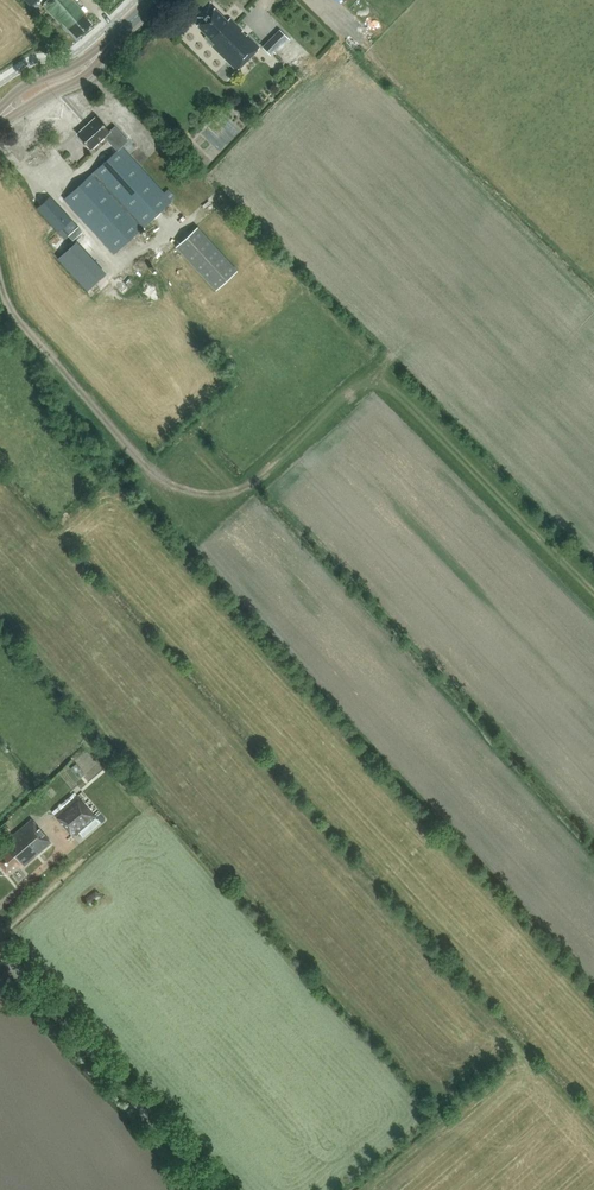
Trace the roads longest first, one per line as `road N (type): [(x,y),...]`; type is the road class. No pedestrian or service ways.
road 1 (unclassified): [(217,1189),(0,951)]

